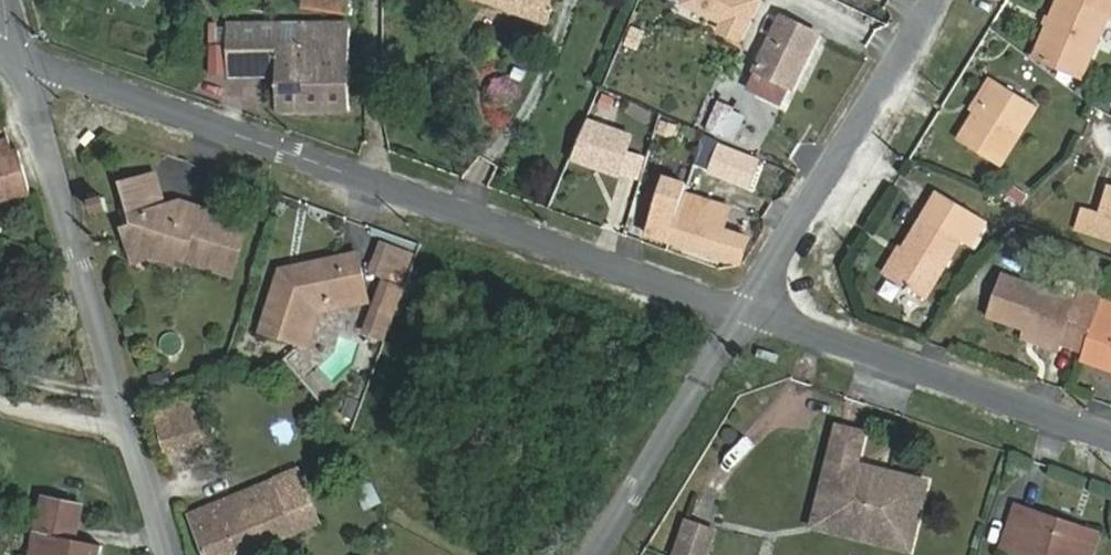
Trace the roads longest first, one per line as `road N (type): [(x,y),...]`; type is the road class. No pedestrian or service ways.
road 1 (residential): [(19,60),(747,311)]
road 2 (residential): [(170,554),(19,60)]
road 3 (residential): [(747,311),(1110,441)]
road 4 (residential): [(747,311),(935,0)]
road 5 (residential): [(595,554),(747,311)]

